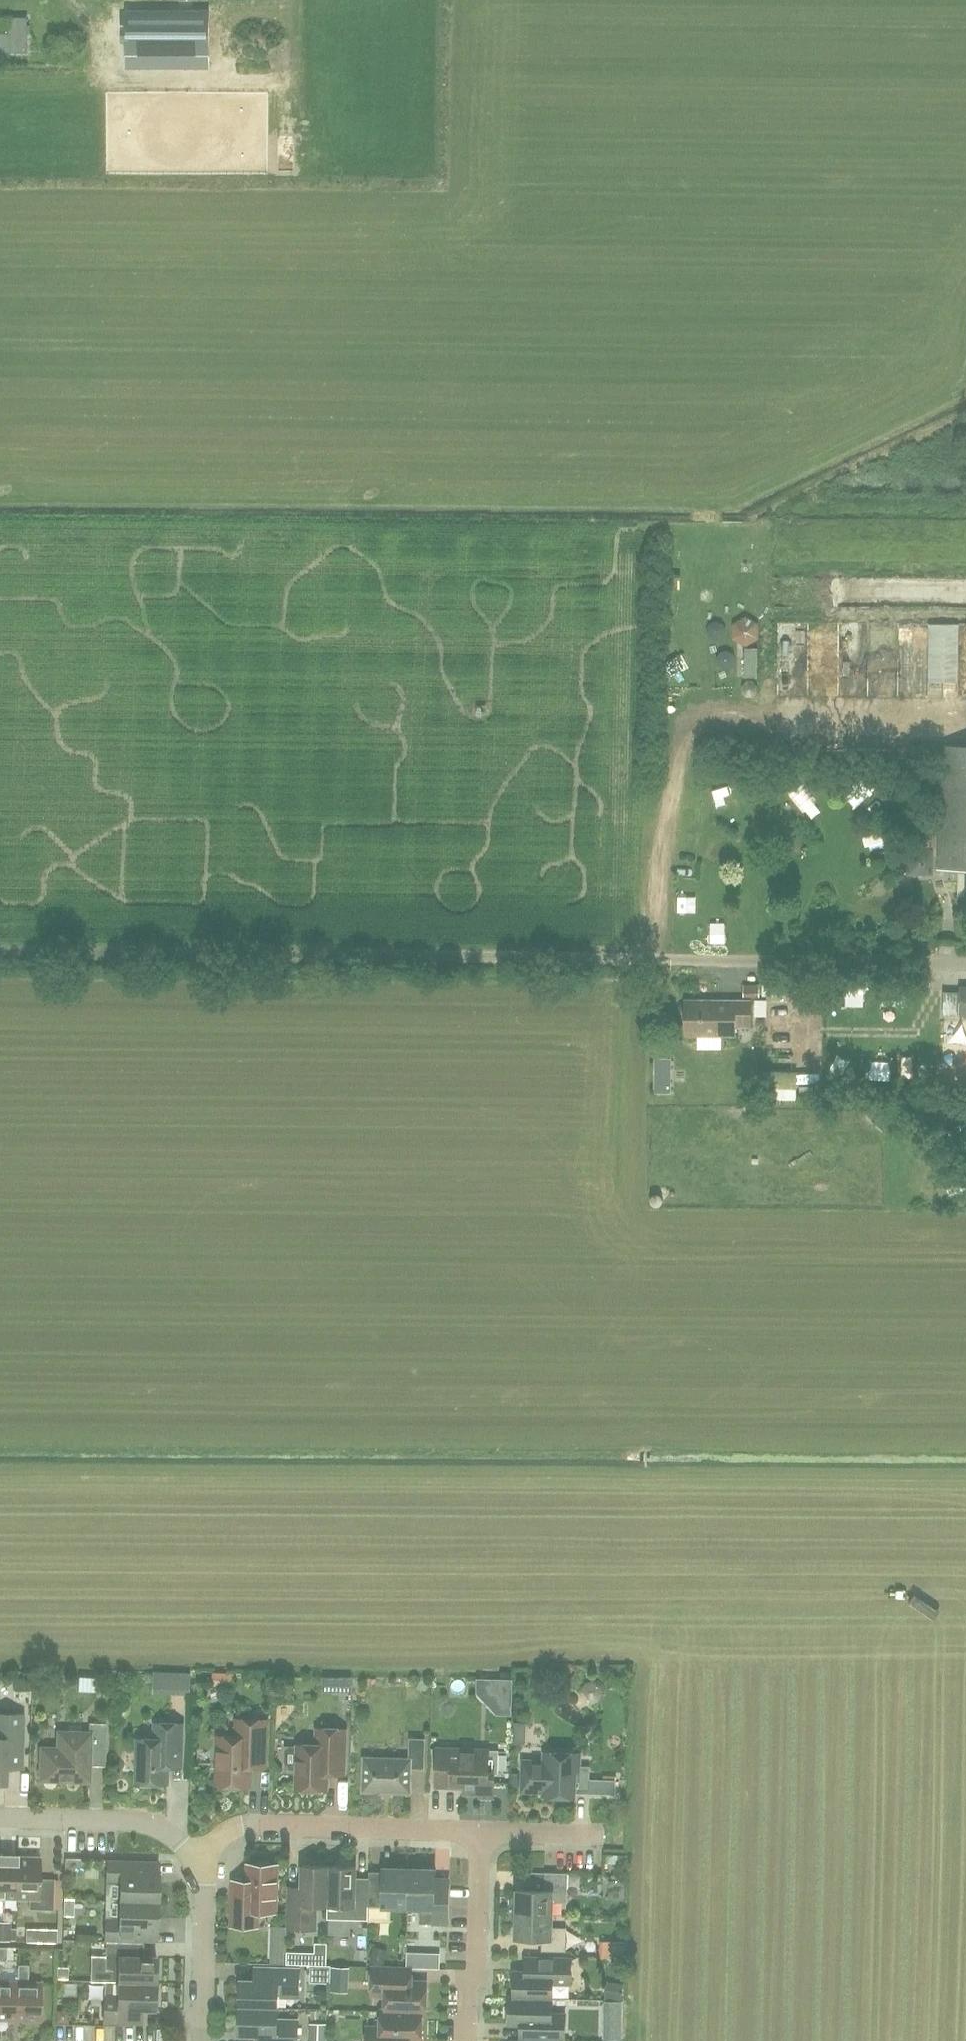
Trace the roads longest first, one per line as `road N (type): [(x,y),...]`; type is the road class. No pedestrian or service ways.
road 1 (unknown): [(0,1541),(45,1551),(630,1542),(706,1615),(710,2040)]
road 2 (unknown): [(674,1585),(727,1539),(965,1540)]
road 3 (residential): [(201,1857),(252,1822),(484,1832)]
road 4 (unknown): [(707,1688),(965,1685)]
road 5 (residential): [(201,1857),(144,1821),(0,1817)]
road 6 (residential): [(472,2040),(484,1832)]
road 7 (residential): [(203,2040),(201,1857)]

